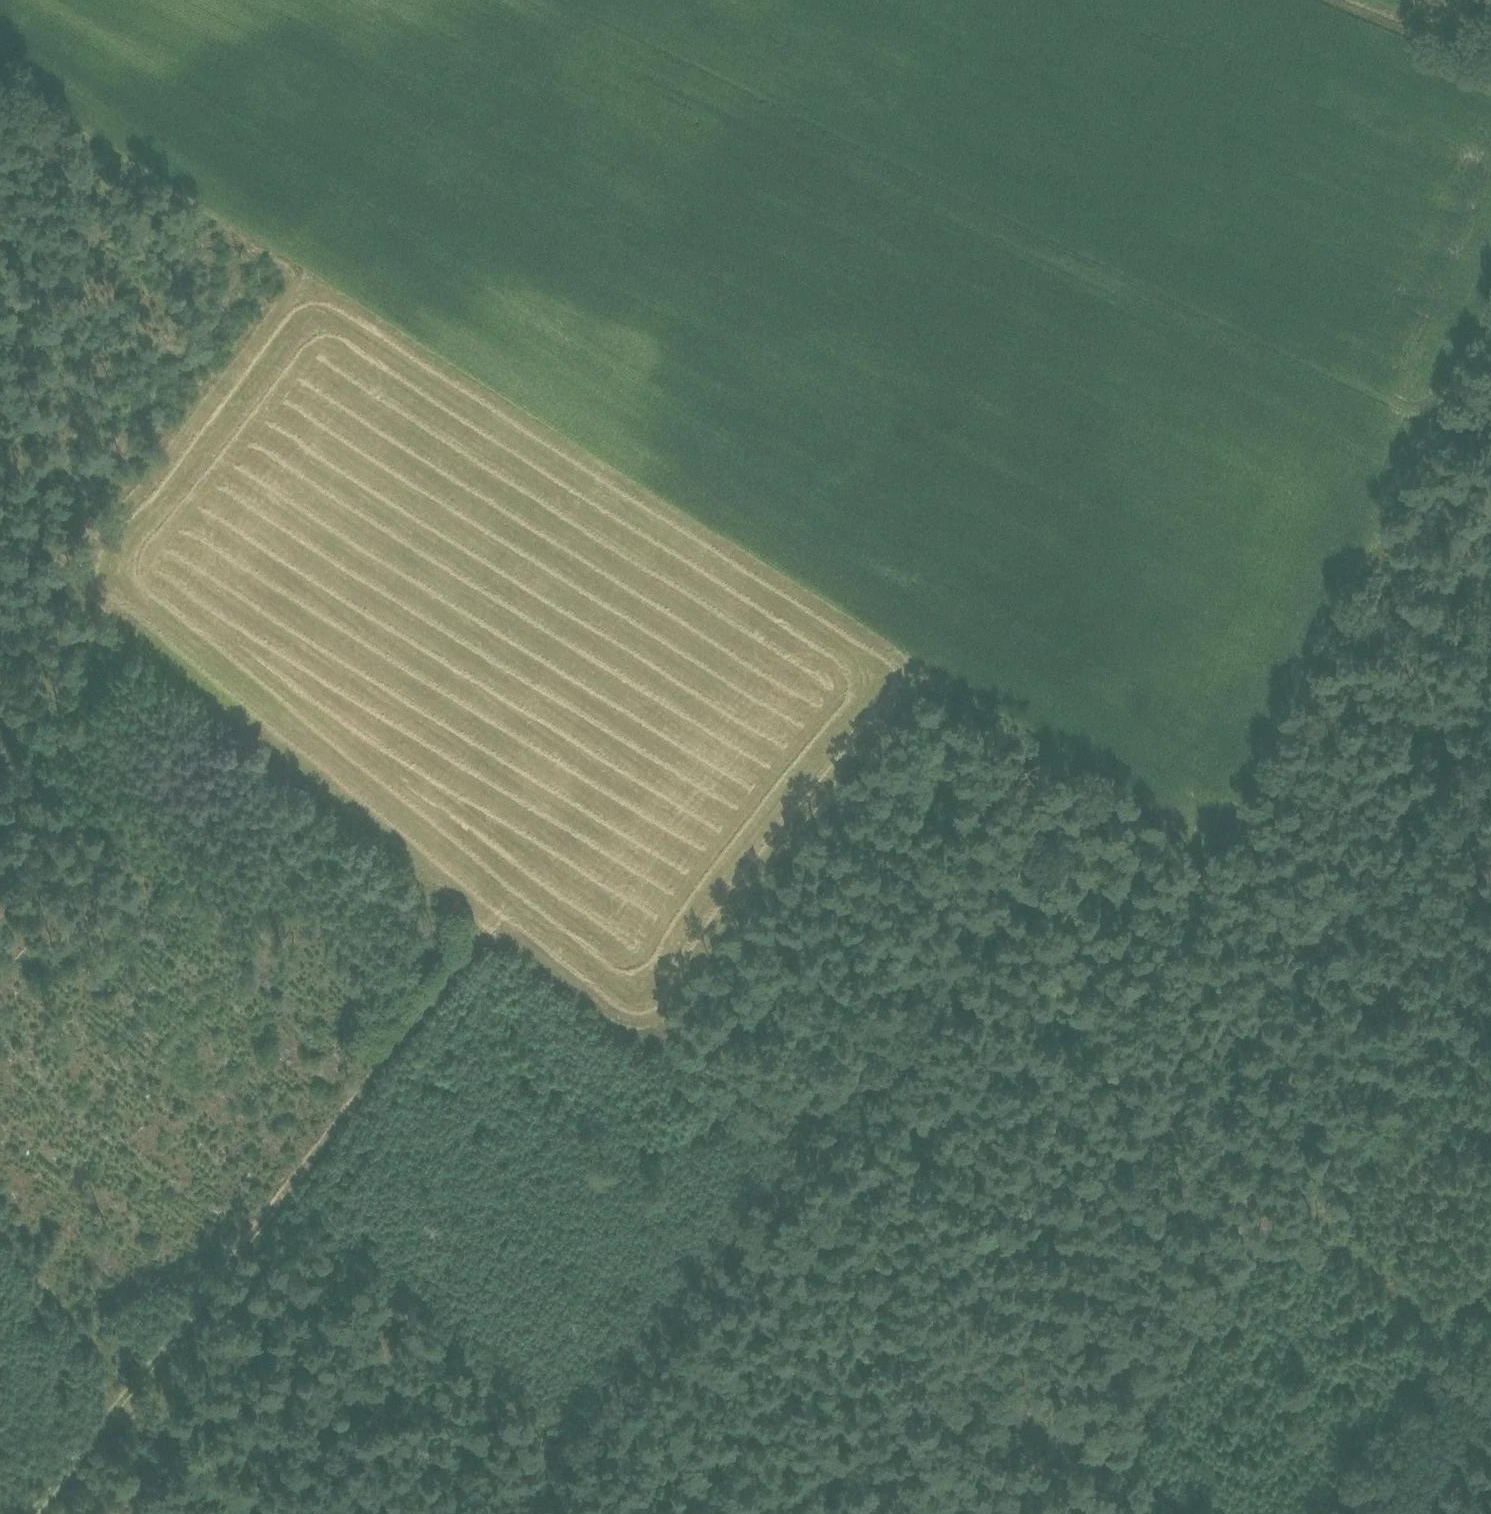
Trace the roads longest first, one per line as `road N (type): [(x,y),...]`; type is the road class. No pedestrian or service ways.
road 1 (track): [(486,924),(34,1513)]
road 2 (track): [(215,1485),(157,1424),(106,1422),(107,1361),(0,1232)]
road 3 (track): [(1490,1390),(1408,1513)]

